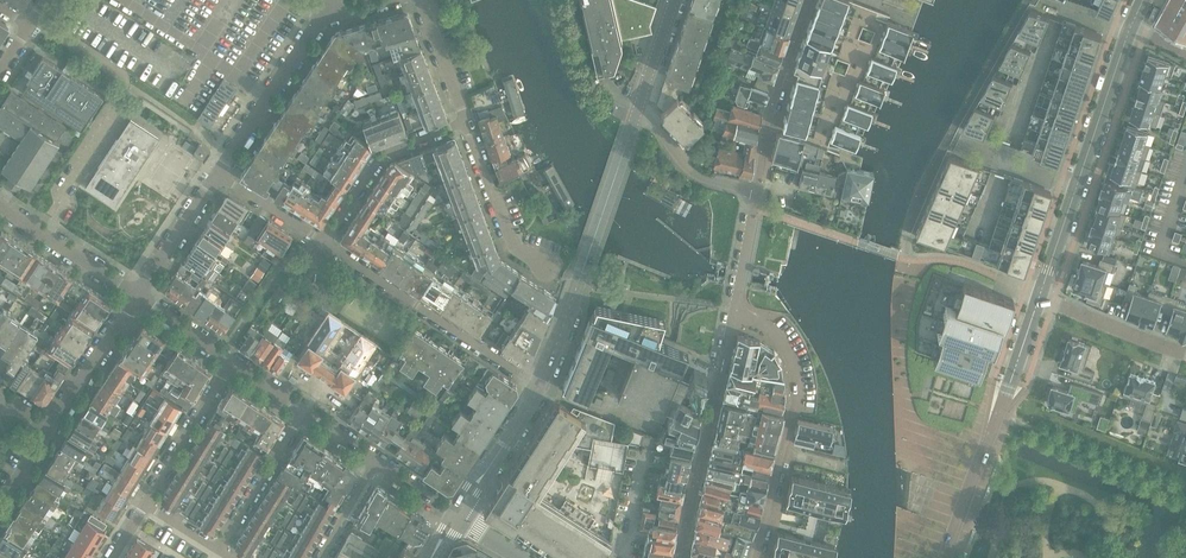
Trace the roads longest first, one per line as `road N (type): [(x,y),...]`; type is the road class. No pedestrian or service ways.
road 1 (residential): [(758,191),(736,308),(777,341),(799,385),(756,557)]
road 2 (unclassified): [(540,387),(638,111)]
road 3 (residential): [(47,237),(127,84),(125,74),(66,36),(30,25)]
road 4 (residential): [(945,557),(1041,297)]
road 5 (residential): [(323,243),(540,387)]
road 6 (residential): [(218,175),(329,8)]
road 7 (residential): [(810,0),(767,125),(758,191)]
road 8 (residential): [(467,125),(386,153),(323,243)]
road 9 (residential): [(545,267),(516,249),(467,125)]
road 10 (residential): [(146,503),(230,359)]
road 11 (residential): [(1077,183),(1130,30)]
road 12 (residential): [(221,549),(304,413)]
road 13 (residential): [(1185,355),(1041,297)]
road 14 (residential): [(758,191),(691,177),(638,111)]
road 15 (residential): [(135,297),(56,422)]
road 16 (residential): [(135,297),(218,175)]
road 17 (residential): [(467,125),(419,0)]
road 18 (residential): [(323,243),(218,175)]
road 19 (residential): [(610,557),(631,523),(647,444)]

